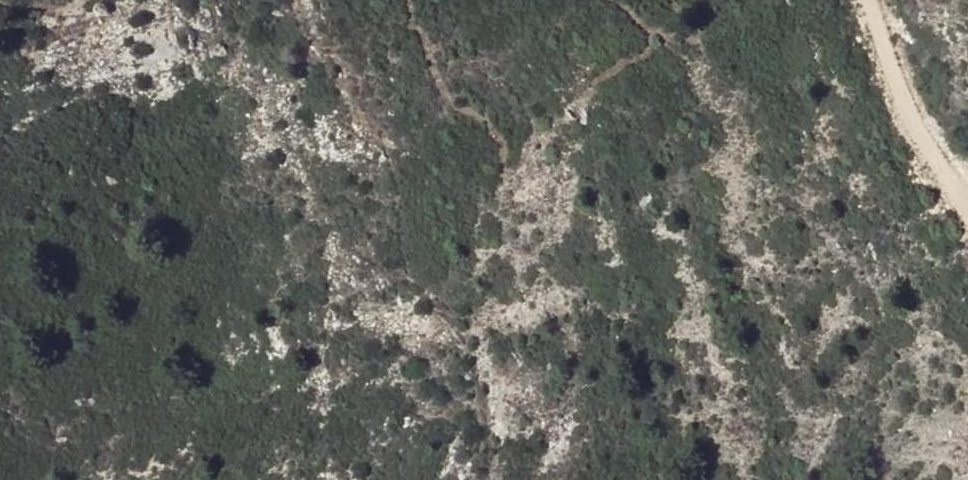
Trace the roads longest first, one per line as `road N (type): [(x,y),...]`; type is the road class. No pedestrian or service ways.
road 1 (track): [(871,0),(921,145),(967,209)]

